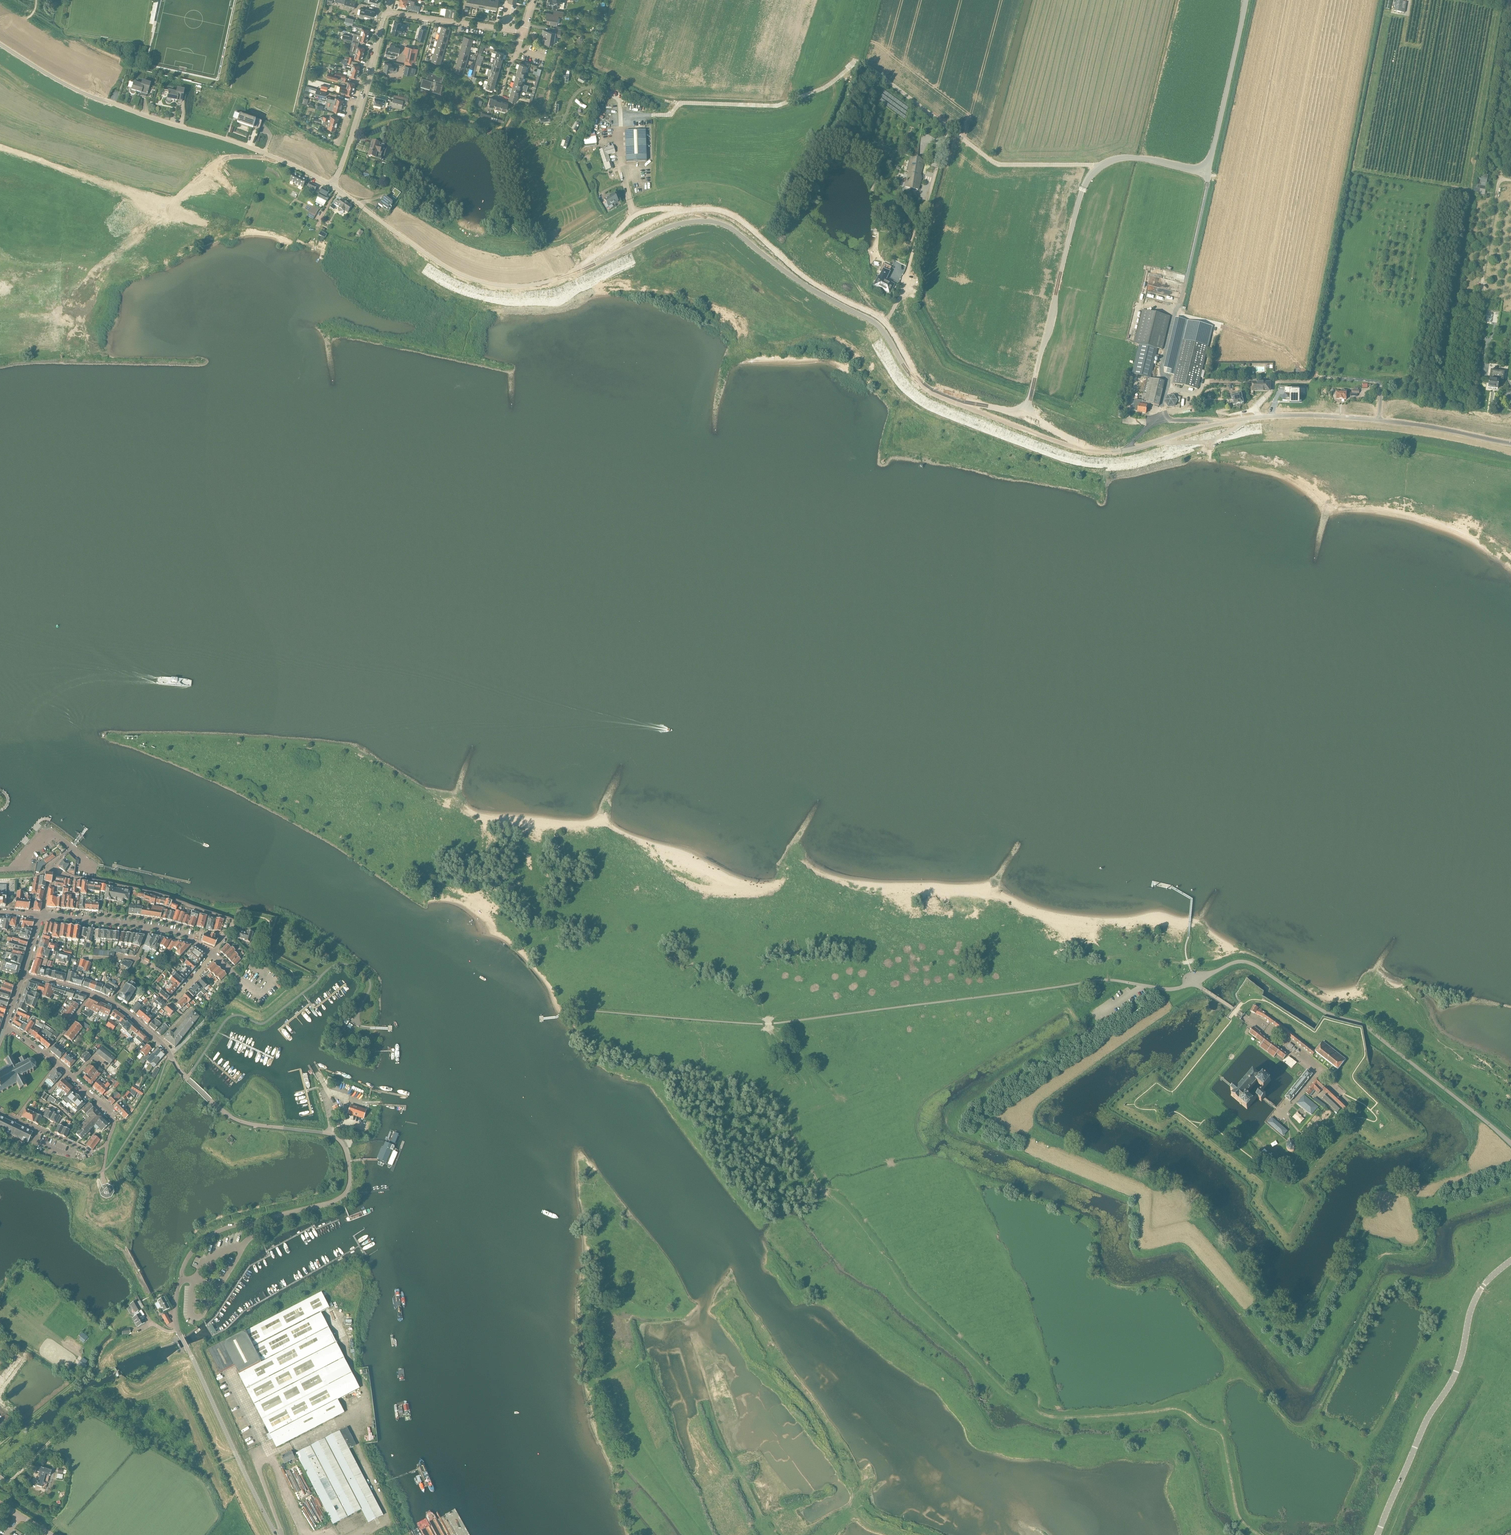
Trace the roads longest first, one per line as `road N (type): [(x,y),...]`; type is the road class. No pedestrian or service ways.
road 1 (unclassified): [(1510,444),(1399,423),(1283,416),(1220,423),(1128,450),(1086,451),(933,394),(885,323),(809,280),(721,211),(657,219),(563,276),(507,286),(449,269),(332,186)]
road 2 (tertiary): [(276,1534),(178,1329),(176,1296),(184,1263),(210,1235),(345,1195),(346,1150),(330,1135)]
road 3 (unclassified): [(1510,1144),(1364,1025),(1327,1014),(1250,963),(1174,989),(1143,985)]
road 4 (unclassified): [(332,186),(260,152),(111,103),(0,35)]
road 5 (track): [(909,395),(1097,465),(1210,449)]
road 6 (track): [(826,87),(861,63),(996,163),(1100,166)]
road 7 (unclassified): [(1510,1261),(1476,1297),(1455,1376),(1377,1534)]
road 8 (tertiary): [(110,1001),(162,1042),(179,1071),(234,1119),(330,1135)]
road 9 (unclassified): [(184,1461),(90,1407),(25,1470),(10,1481),(0,1477)]
road 10 (track): [(1203,169),(1207,188),(1174,310)]
road 11 (residential): [(523,32),(385,10)]

